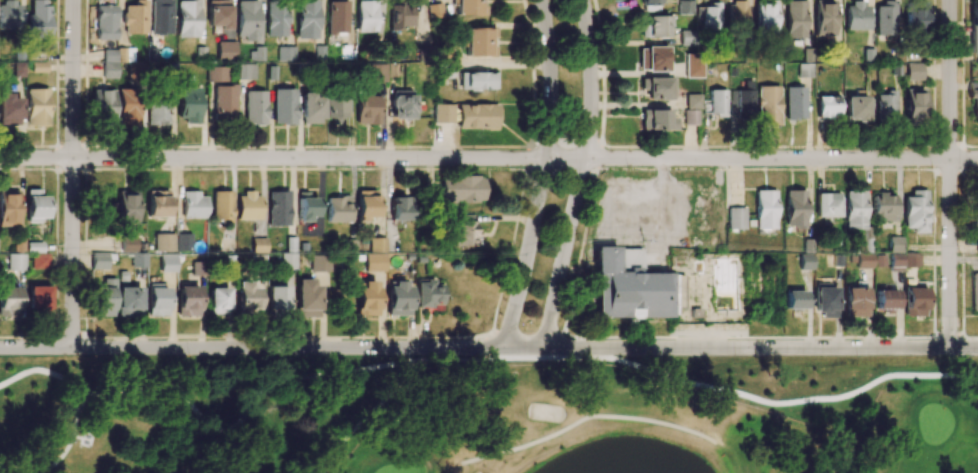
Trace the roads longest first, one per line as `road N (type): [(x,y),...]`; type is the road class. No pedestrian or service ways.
road 1 (tertiary): [(977,347),(0,348)]
road 2 (residential): [(977,159),(0,159)]
road 3 (residential): [(544,347),(586,132),(581,0)]
road 4 (residential): [(540,0),(550,109),(505,346)]
road 5 (residential): [(72,348),(73,0)]
road 6 (residential): [(949,347),(950,0)]
road 7 (track): [(462,463),(593,415),(659,422),(716,443)]

